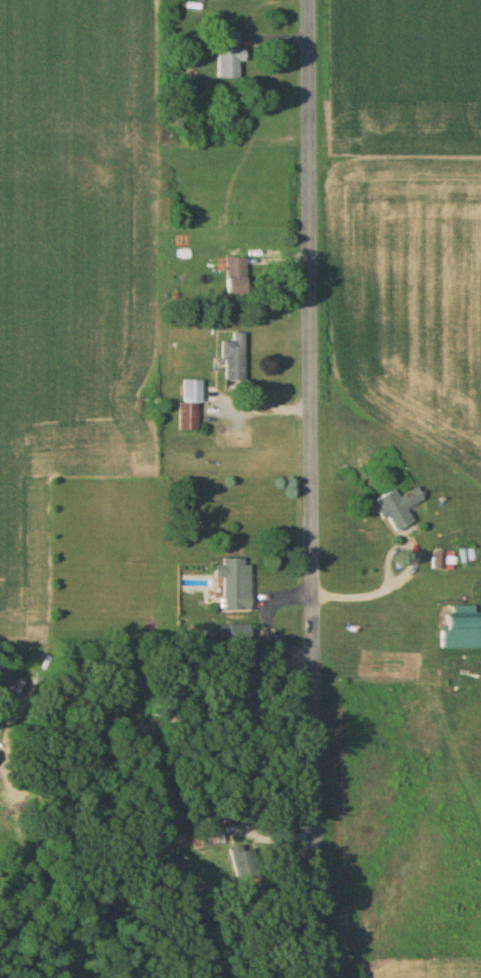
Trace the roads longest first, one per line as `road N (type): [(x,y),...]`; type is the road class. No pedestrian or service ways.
road 1 (residential): [(318,977),(308,0)]

